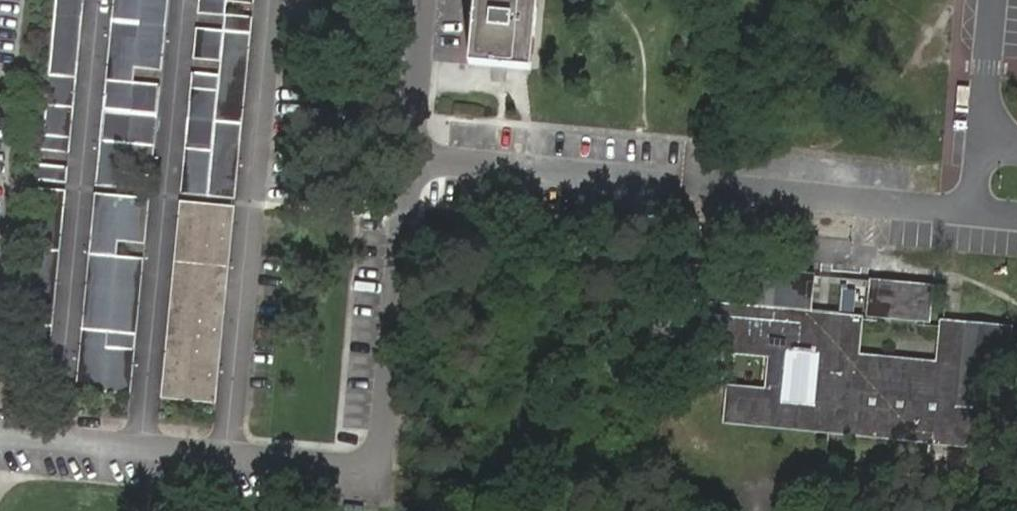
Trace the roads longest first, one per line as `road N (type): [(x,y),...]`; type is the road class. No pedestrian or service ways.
road 1 (residential): [(406,166),(379,484),(0,443)]
road 2 (residential): [(406,166),(974,211),(980,146)]
road 3 (residential): [(422,0),(406,166)]
road 4 (residential): [(980,146),(995,0)]

